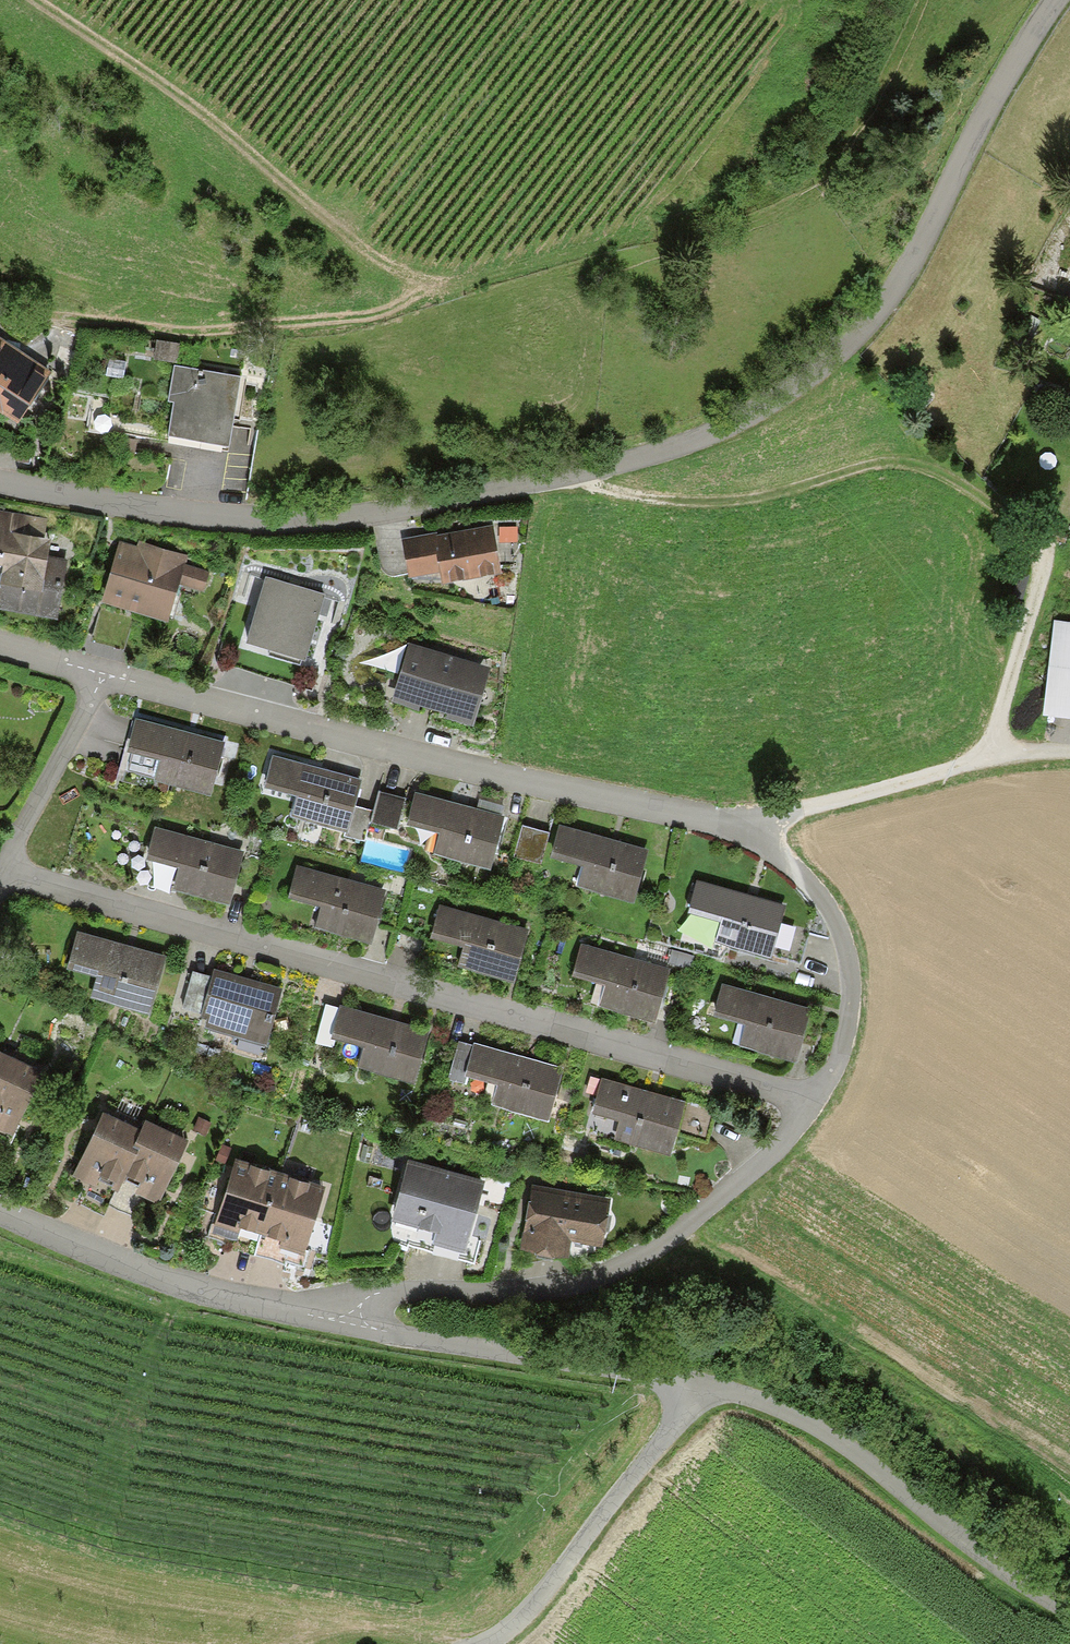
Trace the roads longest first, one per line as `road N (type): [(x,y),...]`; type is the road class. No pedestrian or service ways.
road 1 (residential): [(94,678),(313,734),(662,806),(752,836),(812,884),(843,947),(828,1078),(810,1099)]
road 2 (residential): [(4,872),(810,1099)]
road 3 (track): [(36,0),(217,126),(380,265),(407,277),(438,281),(646,224)]
road 4 (unclassified): [(1054,0),(997,89),(909,264),(847,344),(748,417),(578,475)]
road 5 (residential): [(347,1325),(696,1383),(678,1419),(519,1621),(483,1643)]
road 6 (residential): [(578,475),(455,502),(277,520),(221,519),(0,484)]
road 7 (residential): [(810,1099),(748,1170),(648,1250),(547,1288),(379,1294),(360,1300),(347,1325)]
road 8 (track): [(578,475),(593,486),(700,505),(784,491),(852,468),(925,465),(1026,537),(1041,563)]
road 9 (track): [(696,1383),(754,1397),(823,1430),(1069,1614)]
road 10 (residential): [(0,1210),(204,1288),(347,1325)]
road 11 (track): [(752,836),(771,816),(996,758),(1069,755)]
road 12 (track): [(1047,544),(996,758)]
road 13 (residential): [(94,678),(4,872)]

